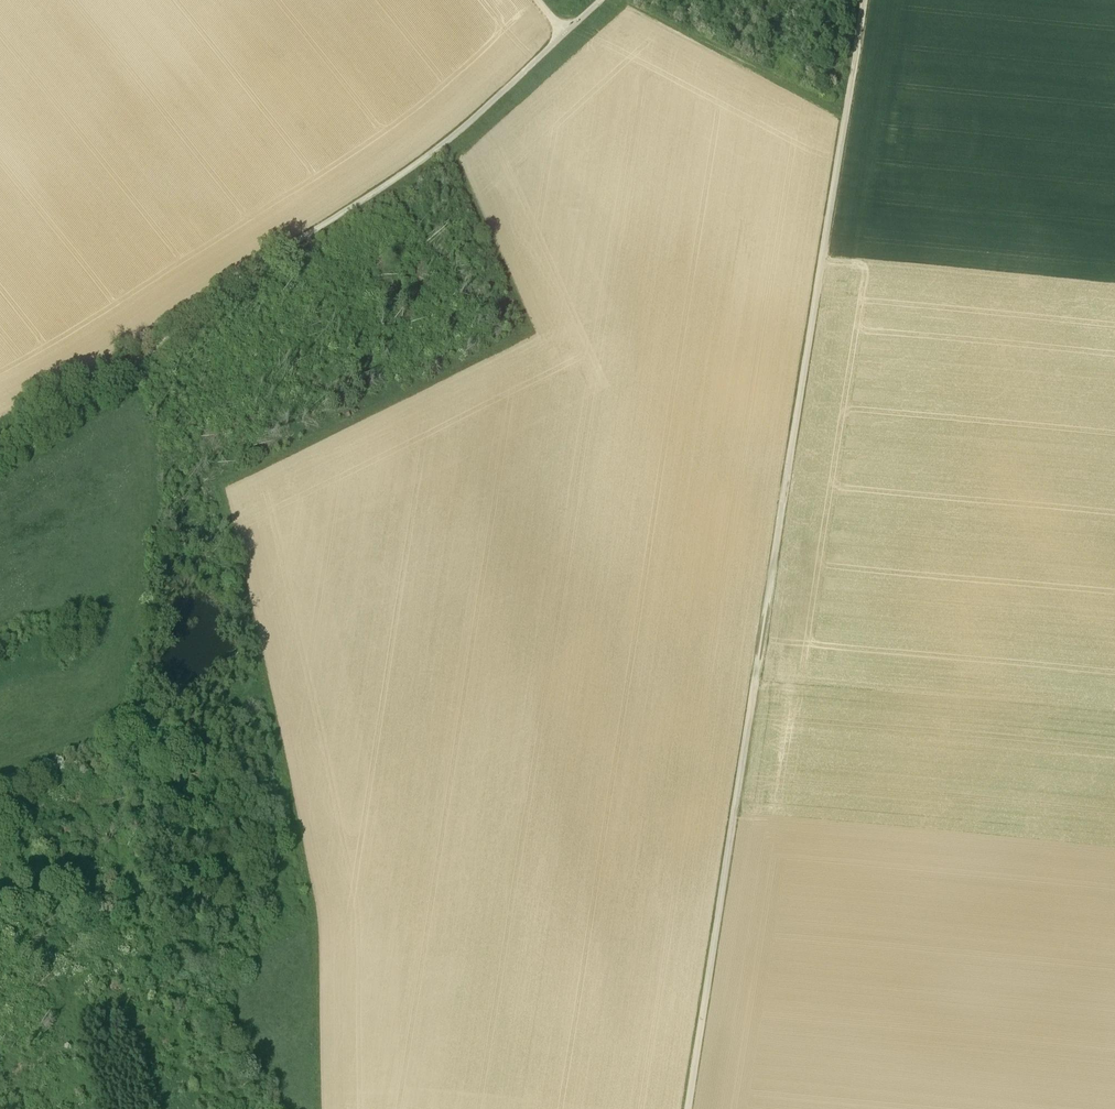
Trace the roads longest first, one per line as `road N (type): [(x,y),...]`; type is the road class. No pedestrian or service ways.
road 1 (track): [(872,0),(688,1108)]
road 2 (track): [(566,32),(398,171),(42,417),(0,430)]

